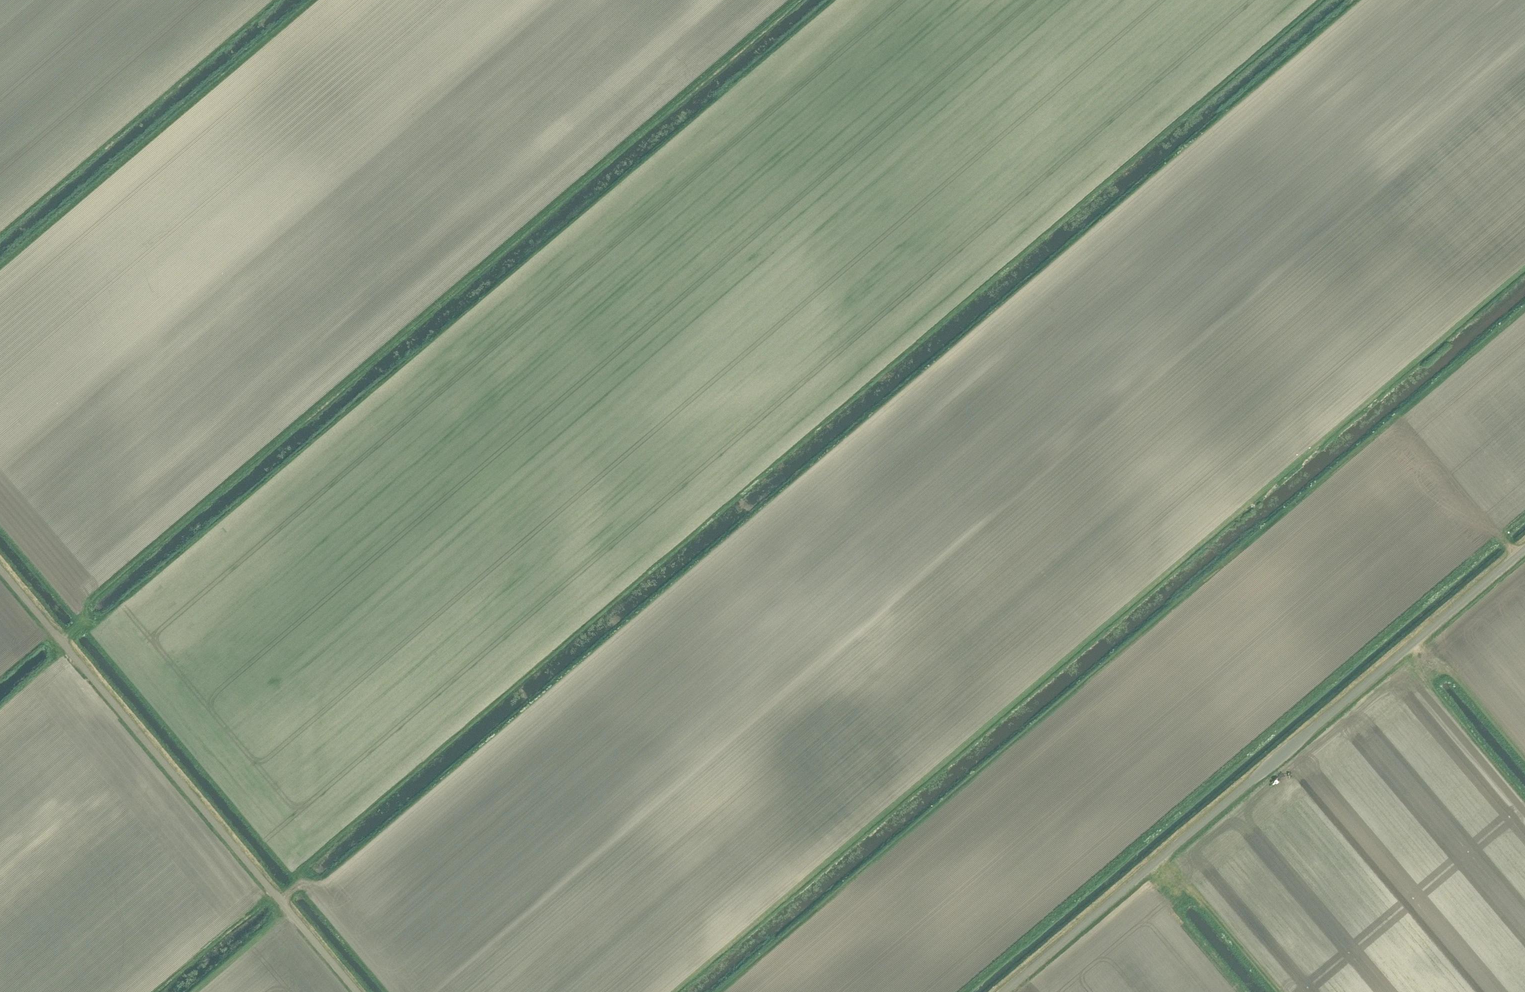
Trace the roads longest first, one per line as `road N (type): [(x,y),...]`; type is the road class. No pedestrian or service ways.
road 1 (unclassified): [(1003,991),(1524,549)]
road 2 (track): [(357,991),(0,568)]

